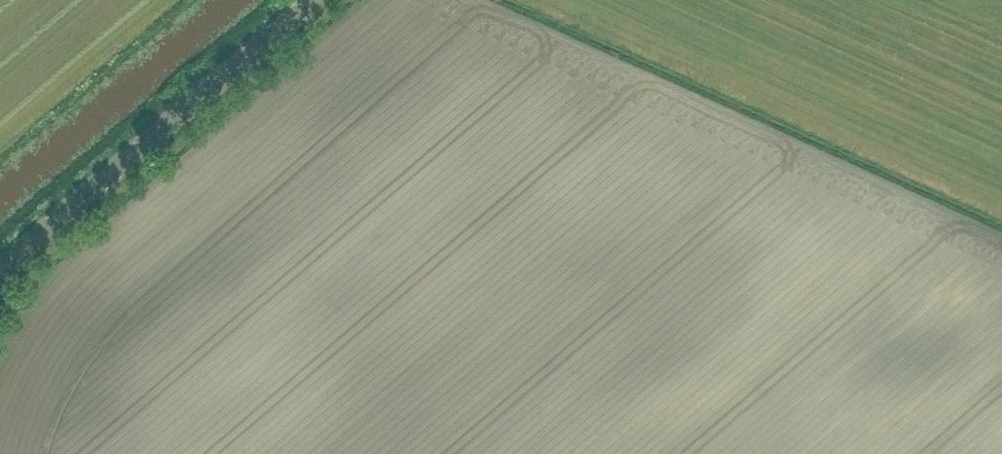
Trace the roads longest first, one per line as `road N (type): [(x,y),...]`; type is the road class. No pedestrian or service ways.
road 1 (tertiary): [(0,275),(42,229),(308,0)]

